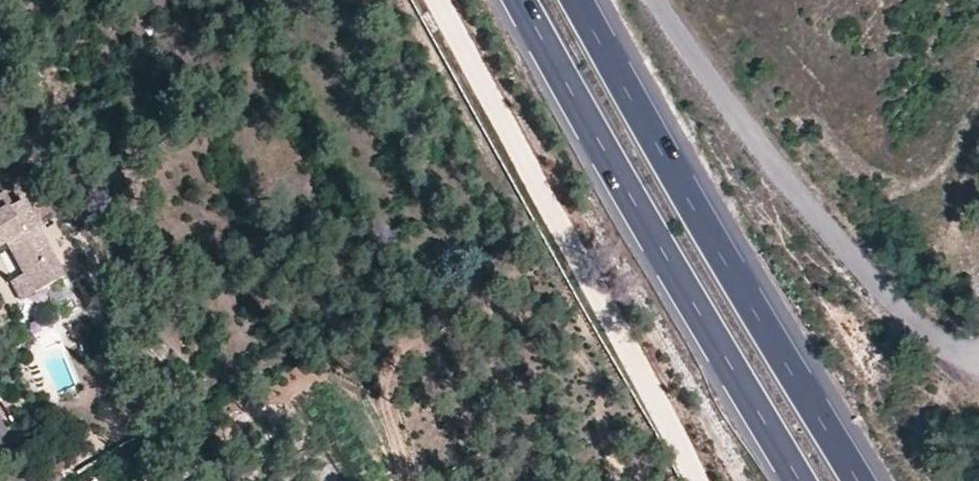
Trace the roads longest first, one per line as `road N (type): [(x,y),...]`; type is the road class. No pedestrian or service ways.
road 1 (primary): [(856,480),(577,0)]
road 2 (primary): [(522,0),(796,480)]
road 3 (unclassified): [(656,0),(810,207),(893,301),(939,340),(978,356)]

